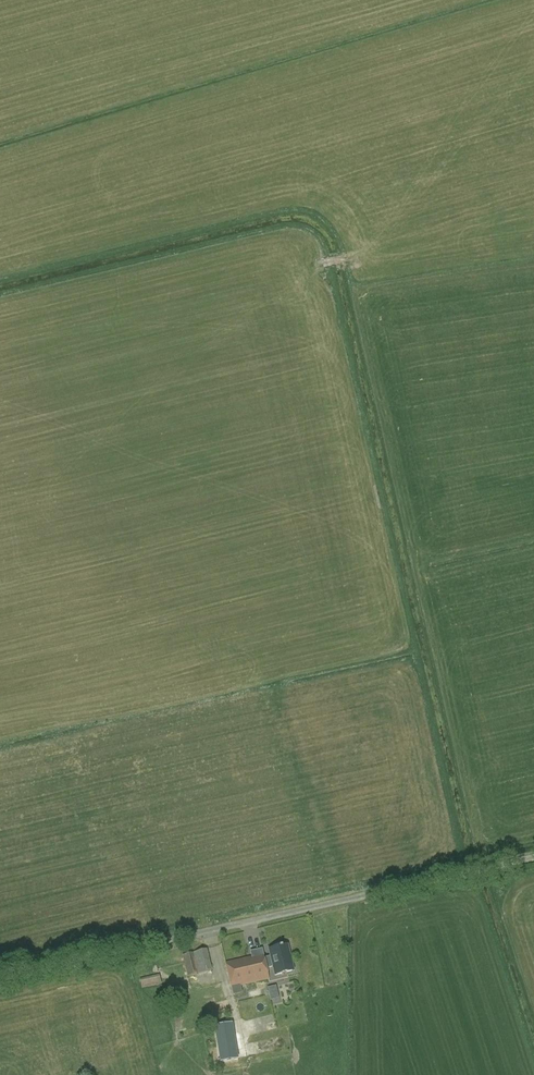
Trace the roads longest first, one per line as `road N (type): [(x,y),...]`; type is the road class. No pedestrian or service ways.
road 1 (unclassified): [(533,858),(0,976)]

